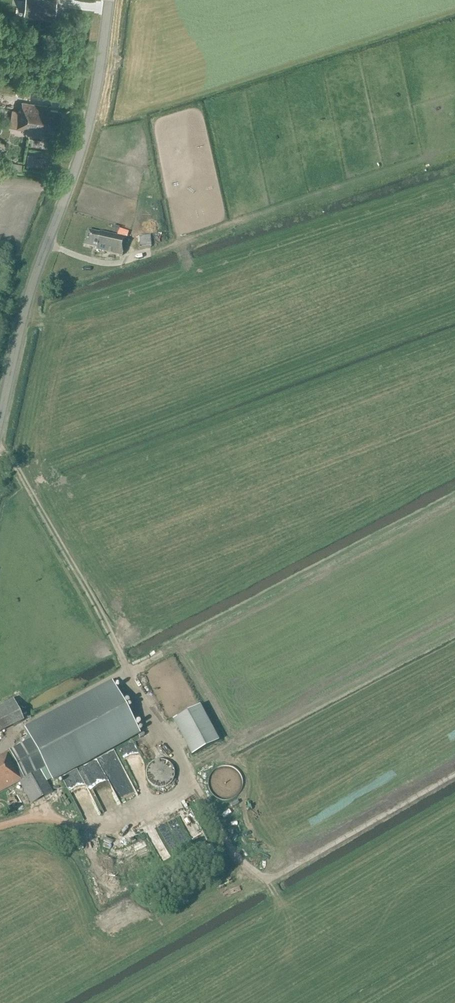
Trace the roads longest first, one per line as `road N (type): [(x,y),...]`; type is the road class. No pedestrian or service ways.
road 1 (tertiary): [(0,429),(29,295),(86,138),(110,0)]

